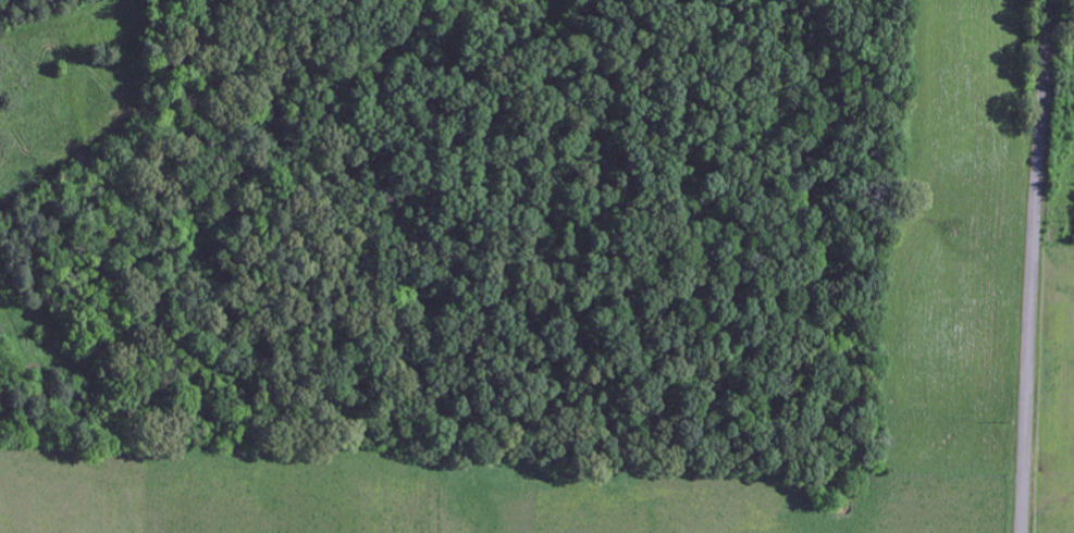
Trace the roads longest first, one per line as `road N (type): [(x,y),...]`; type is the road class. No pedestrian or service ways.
road 1 (residential): [(1022,532),(1051,0)]

